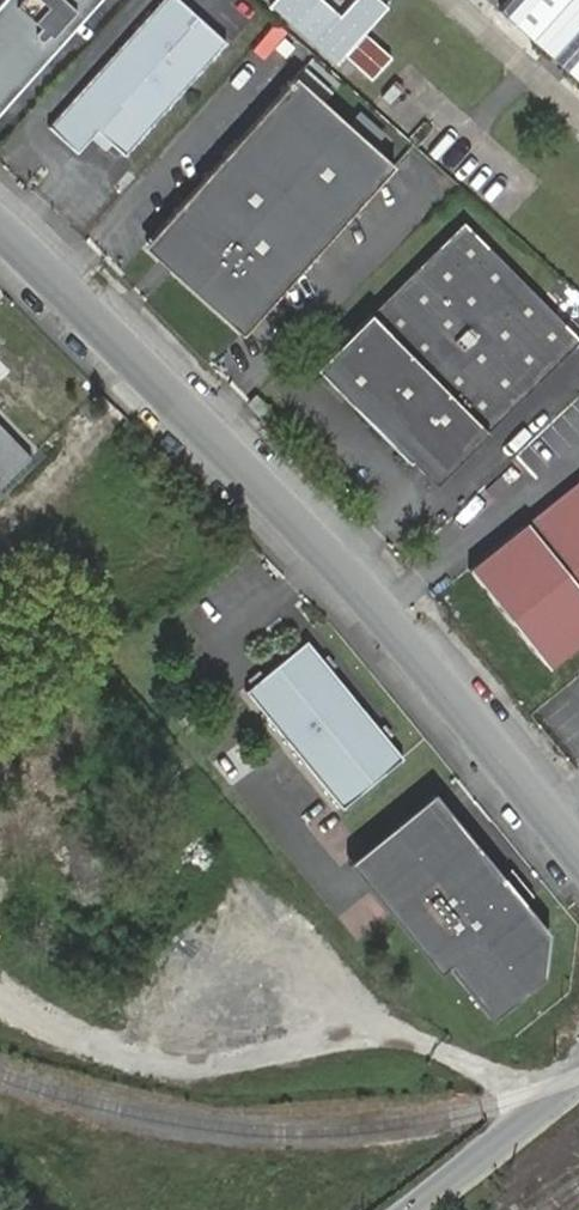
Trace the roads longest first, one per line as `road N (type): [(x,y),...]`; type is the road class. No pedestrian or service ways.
road 1 (unclassified): [(578,851),(386,610),(0,226)]
road 2 (unclassified): [(414,1209),(578,1080)]

